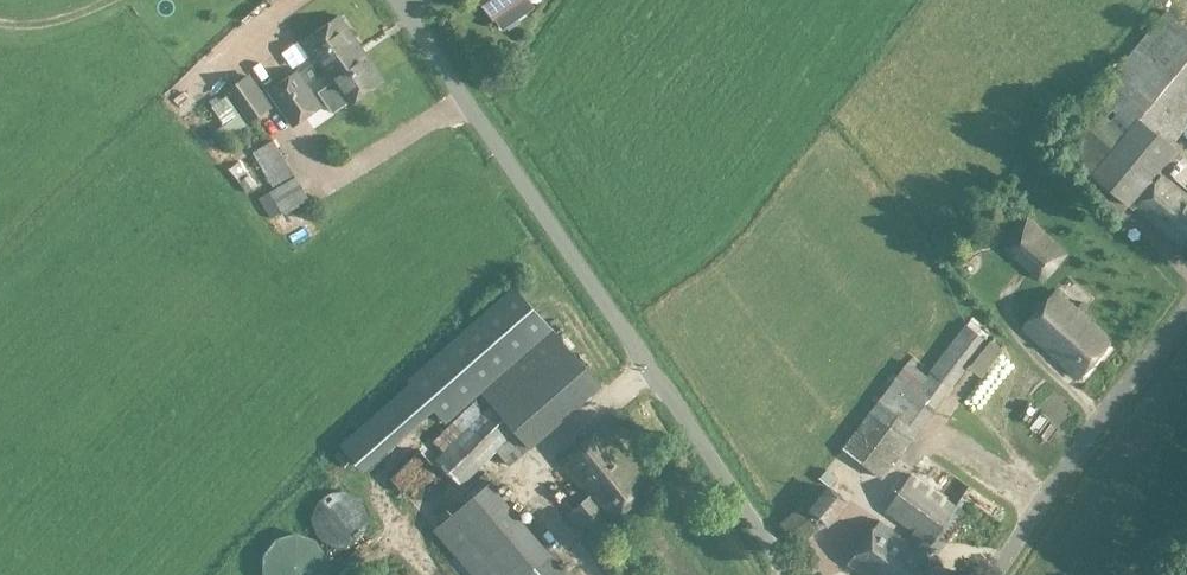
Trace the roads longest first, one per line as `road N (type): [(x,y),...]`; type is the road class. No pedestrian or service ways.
road 1 (unclassified): [(790,574),(398,0)]
road 2 (unclassified): [(993,574),(1072,456),(1186,313)]

